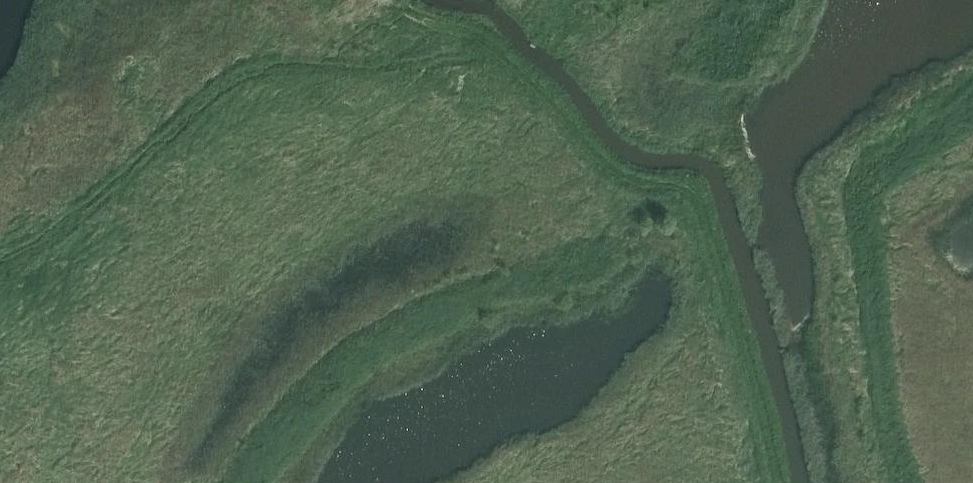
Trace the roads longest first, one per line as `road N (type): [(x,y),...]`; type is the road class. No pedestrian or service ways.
road 1 (track): [(777,482),(744,341),(699,211),(668,186),(620,174),(598,160),(545,95),(475,41),(408,72),(270,73),(234,81),(57,235)]
road 2 (track): [(662,185),(624,246),(564,275),(459,307),(351,369),(248,482)]
road 3 (track): [(910,482),(894,430),(867,194),(972,107)]

